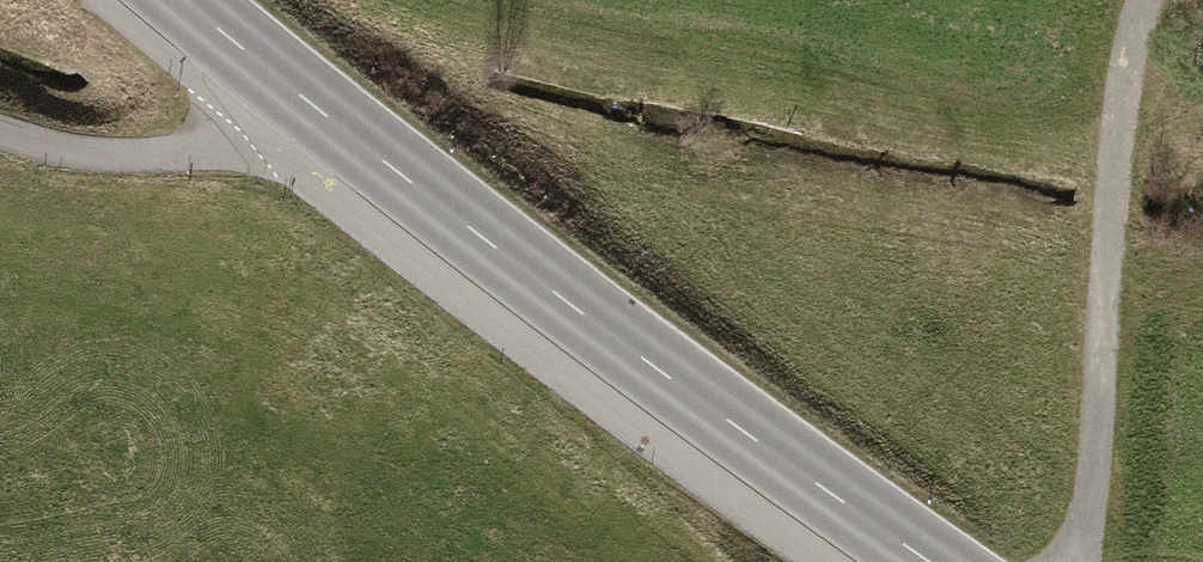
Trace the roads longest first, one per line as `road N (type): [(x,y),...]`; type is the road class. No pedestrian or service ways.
road 1 (tertiary): [(189,0),(294,90),(928,561)]
road 2 (track): [(1089,561),(1123,107),(1153,0)]
road 3 (track): [(0,128),(43,145),(209,146),(246,133),(294,90)]

